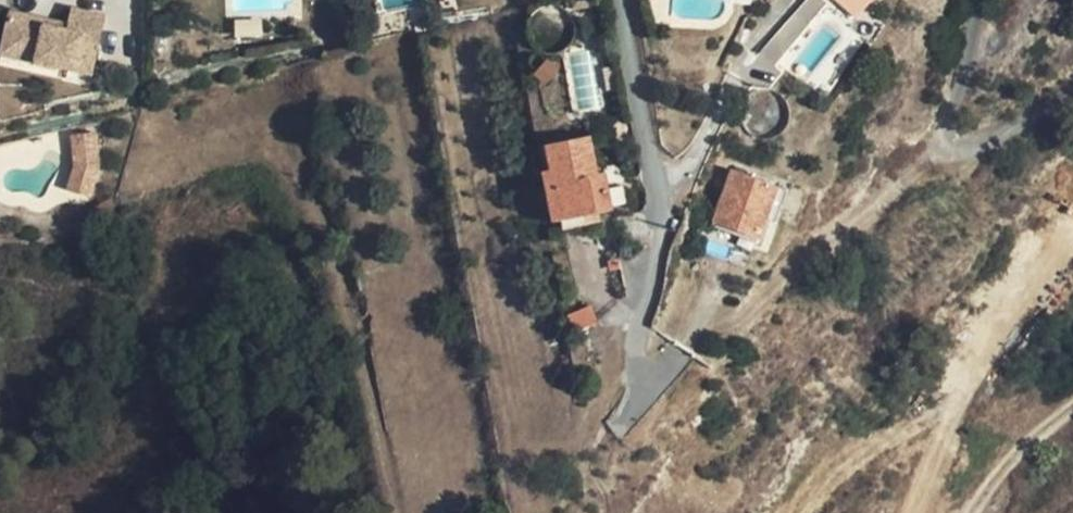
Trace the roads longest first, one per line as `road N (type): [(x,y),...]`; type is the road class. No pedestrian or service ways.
road 1 (residential): [(1072,88),(949,150),(988,0)]
road 2 (residential): [(782,0),(745,42),(687,172),(659,195)]
road 3 (residential): [(659,195),(659,241),(640,313),(643,368),(629,415)]
road 4 (residential): [(621,0),(659,195)]

